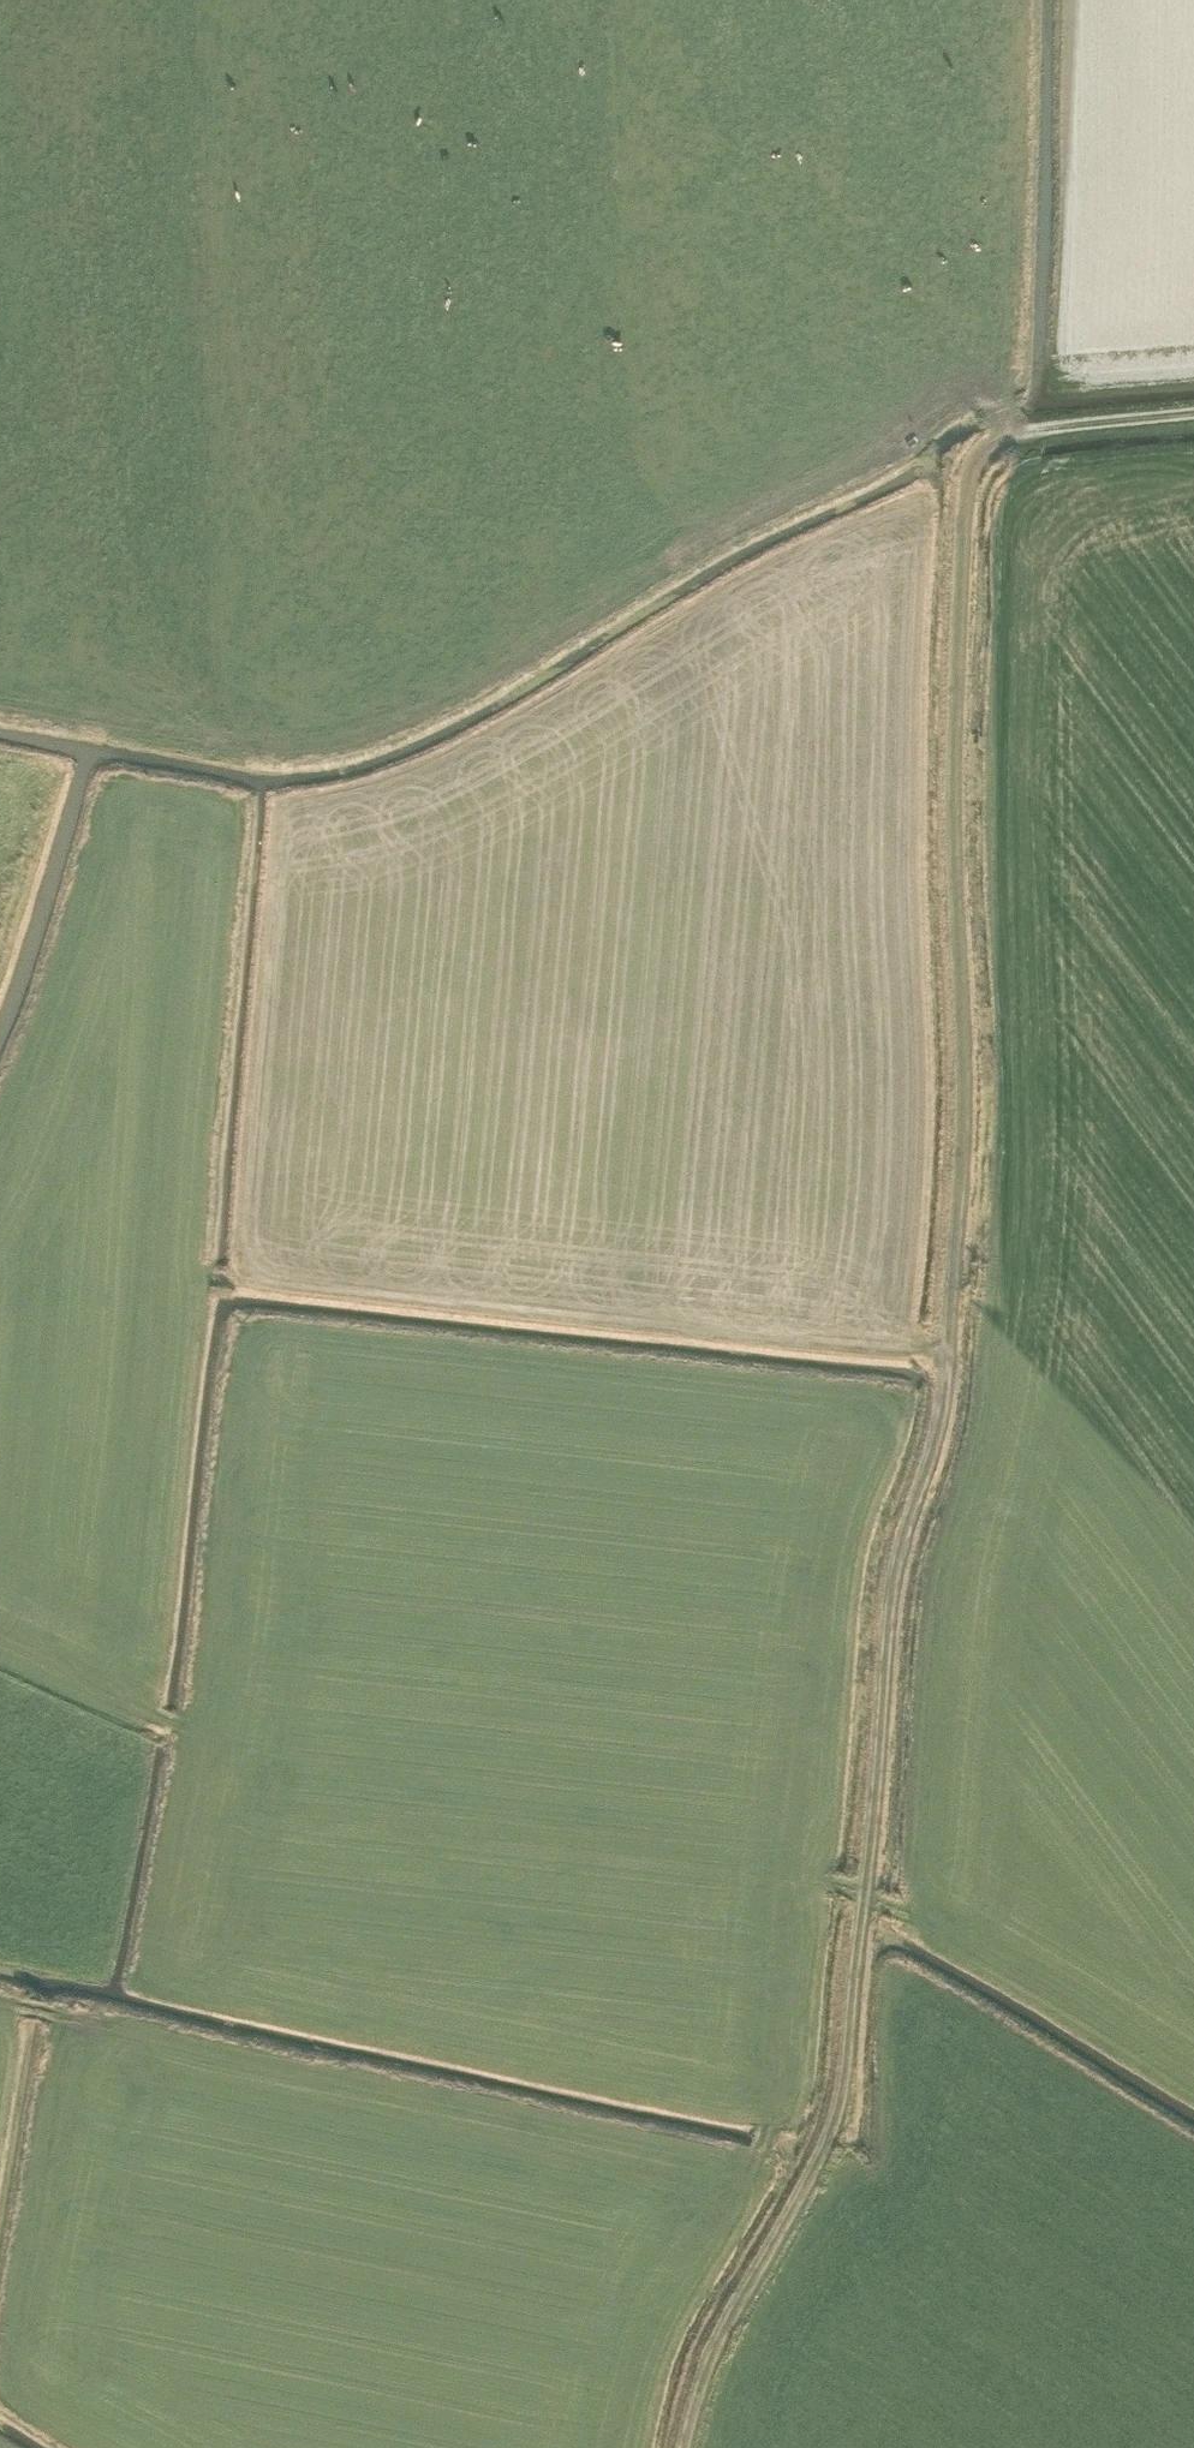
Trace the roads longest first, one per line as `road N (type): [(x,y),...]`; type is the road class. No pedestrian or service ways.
road 1 (track): [(685,2447),(722,2334),(837,2118),(892,1586),(944,1408),(964,1119),(954,788),(969,480),(989,448),(1009,437),(1193,413)]

